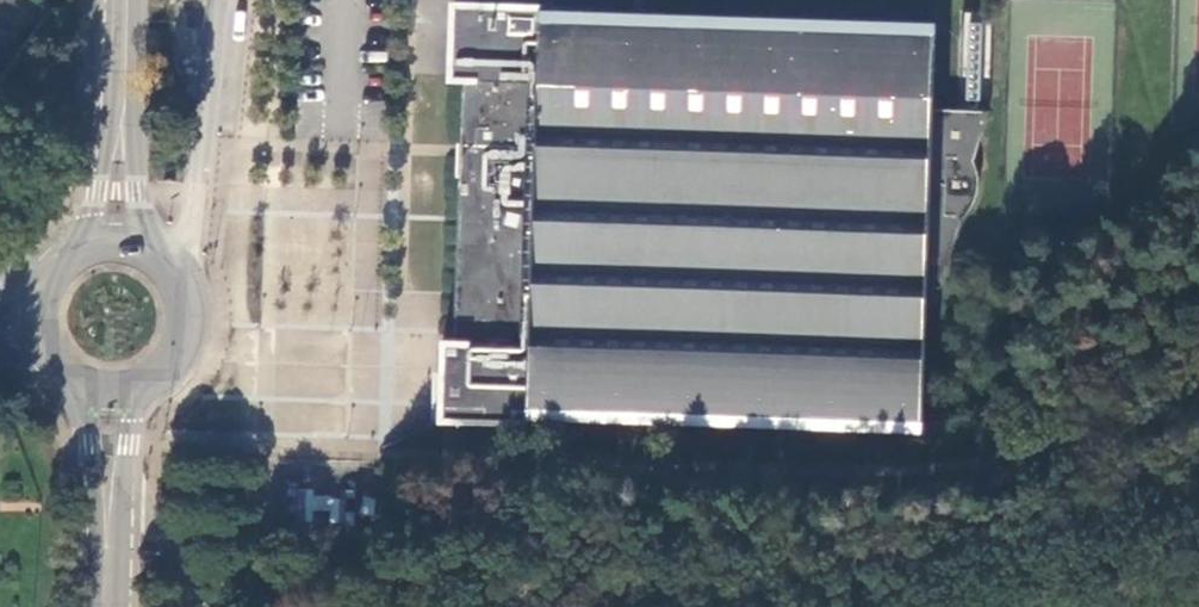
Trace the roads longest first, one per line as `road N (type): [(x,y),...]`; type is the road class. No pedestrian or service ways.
road 1 (tertiary): [(162,249),(136,189),(121,52)]
road 2 (tertiary): [(121,52),(100,189),(81,241)]
road 3 (tertiary): [(138,394),(177,369),(196,328),(190,283),(162,249)]
road 4 (tertiary): [(76,388),(108,548)]
road 5 (tertiary): [(108,548),(138,394)]

